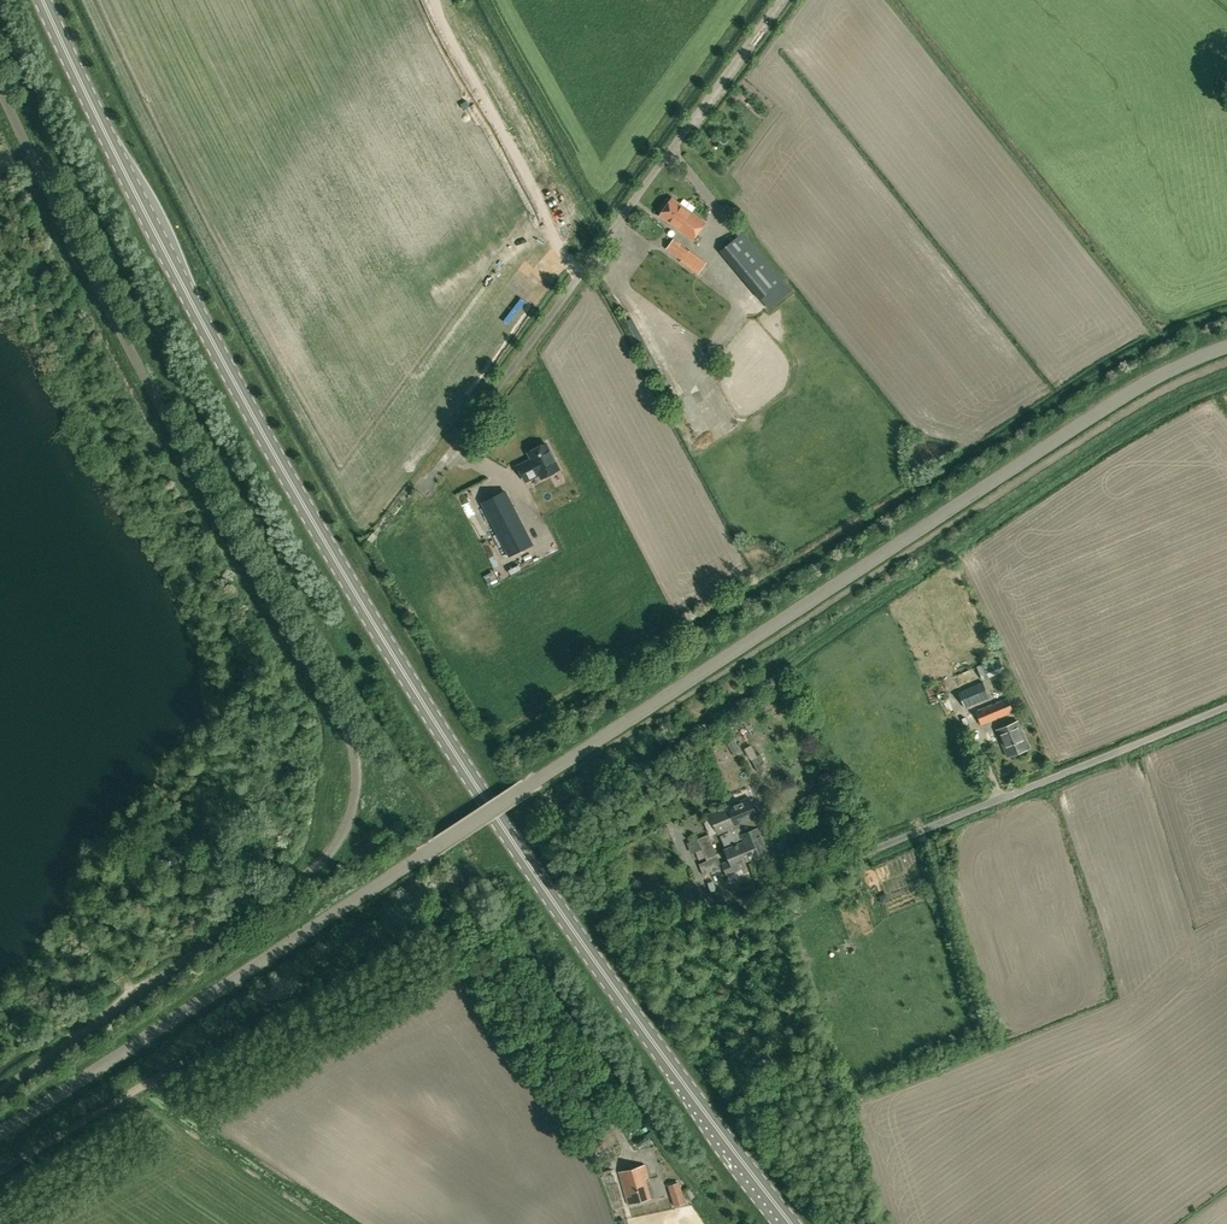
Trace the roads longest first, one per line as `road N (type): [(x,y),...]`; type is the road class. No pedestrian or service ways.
road 1 (unclassified): [(0,1134),(1126,397),(1226,349)]
road 2 (primary): [(43,0),(185,292),(361,602),(673,1069),(796,1223)]
road 3 (unclassified): [(0,1093),(329,860),(360,820),(364,766),(359,745),(269,604),(0,93)]
road 4 (unclassified): [(0,1174),(325,987),(434,934),(469,931),(521,986),(635,1156)]
road 5 (unclassified): [(665,934),(1226,709)]
road 6 (unclassified): [(428,485),(782,0)]
road 7 (track): [(893,0),(1160,336)]

